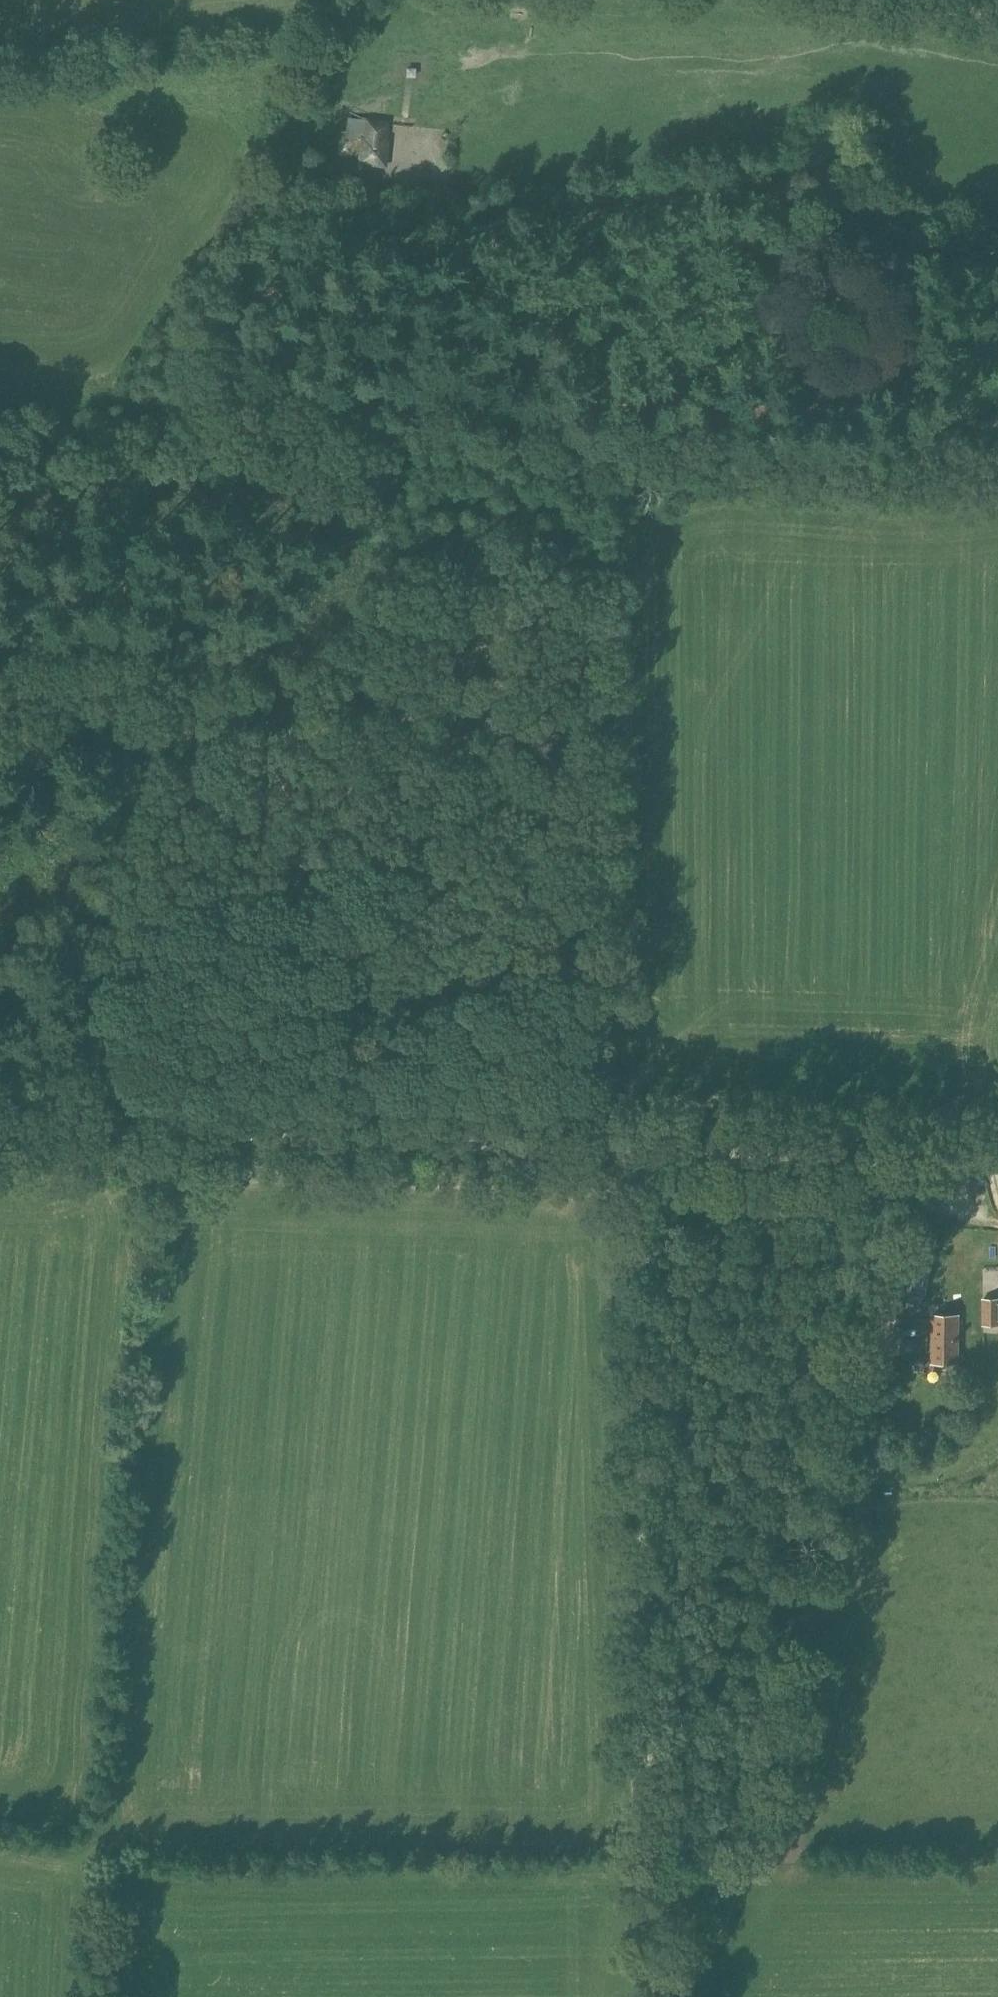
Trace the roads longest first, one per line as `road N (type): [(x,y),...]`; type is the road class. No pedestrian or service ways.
road 1 (track): [(585,411),(195,362),(262,236),(335,171),(503,226),(602,217),(732,168),(887,179),(958,237),(997,242)]
road 2 (track): [(631,1149),(655,1996)]
road 3 (track): [(631,1149),(584,1108),(603,466),(585,411)]
road 4 (track): [(0,1128),(631,1149)]
road 5 (track): [(585,411),(997,427)]
road 6 (track): [(997,1165),(631,1149)]

